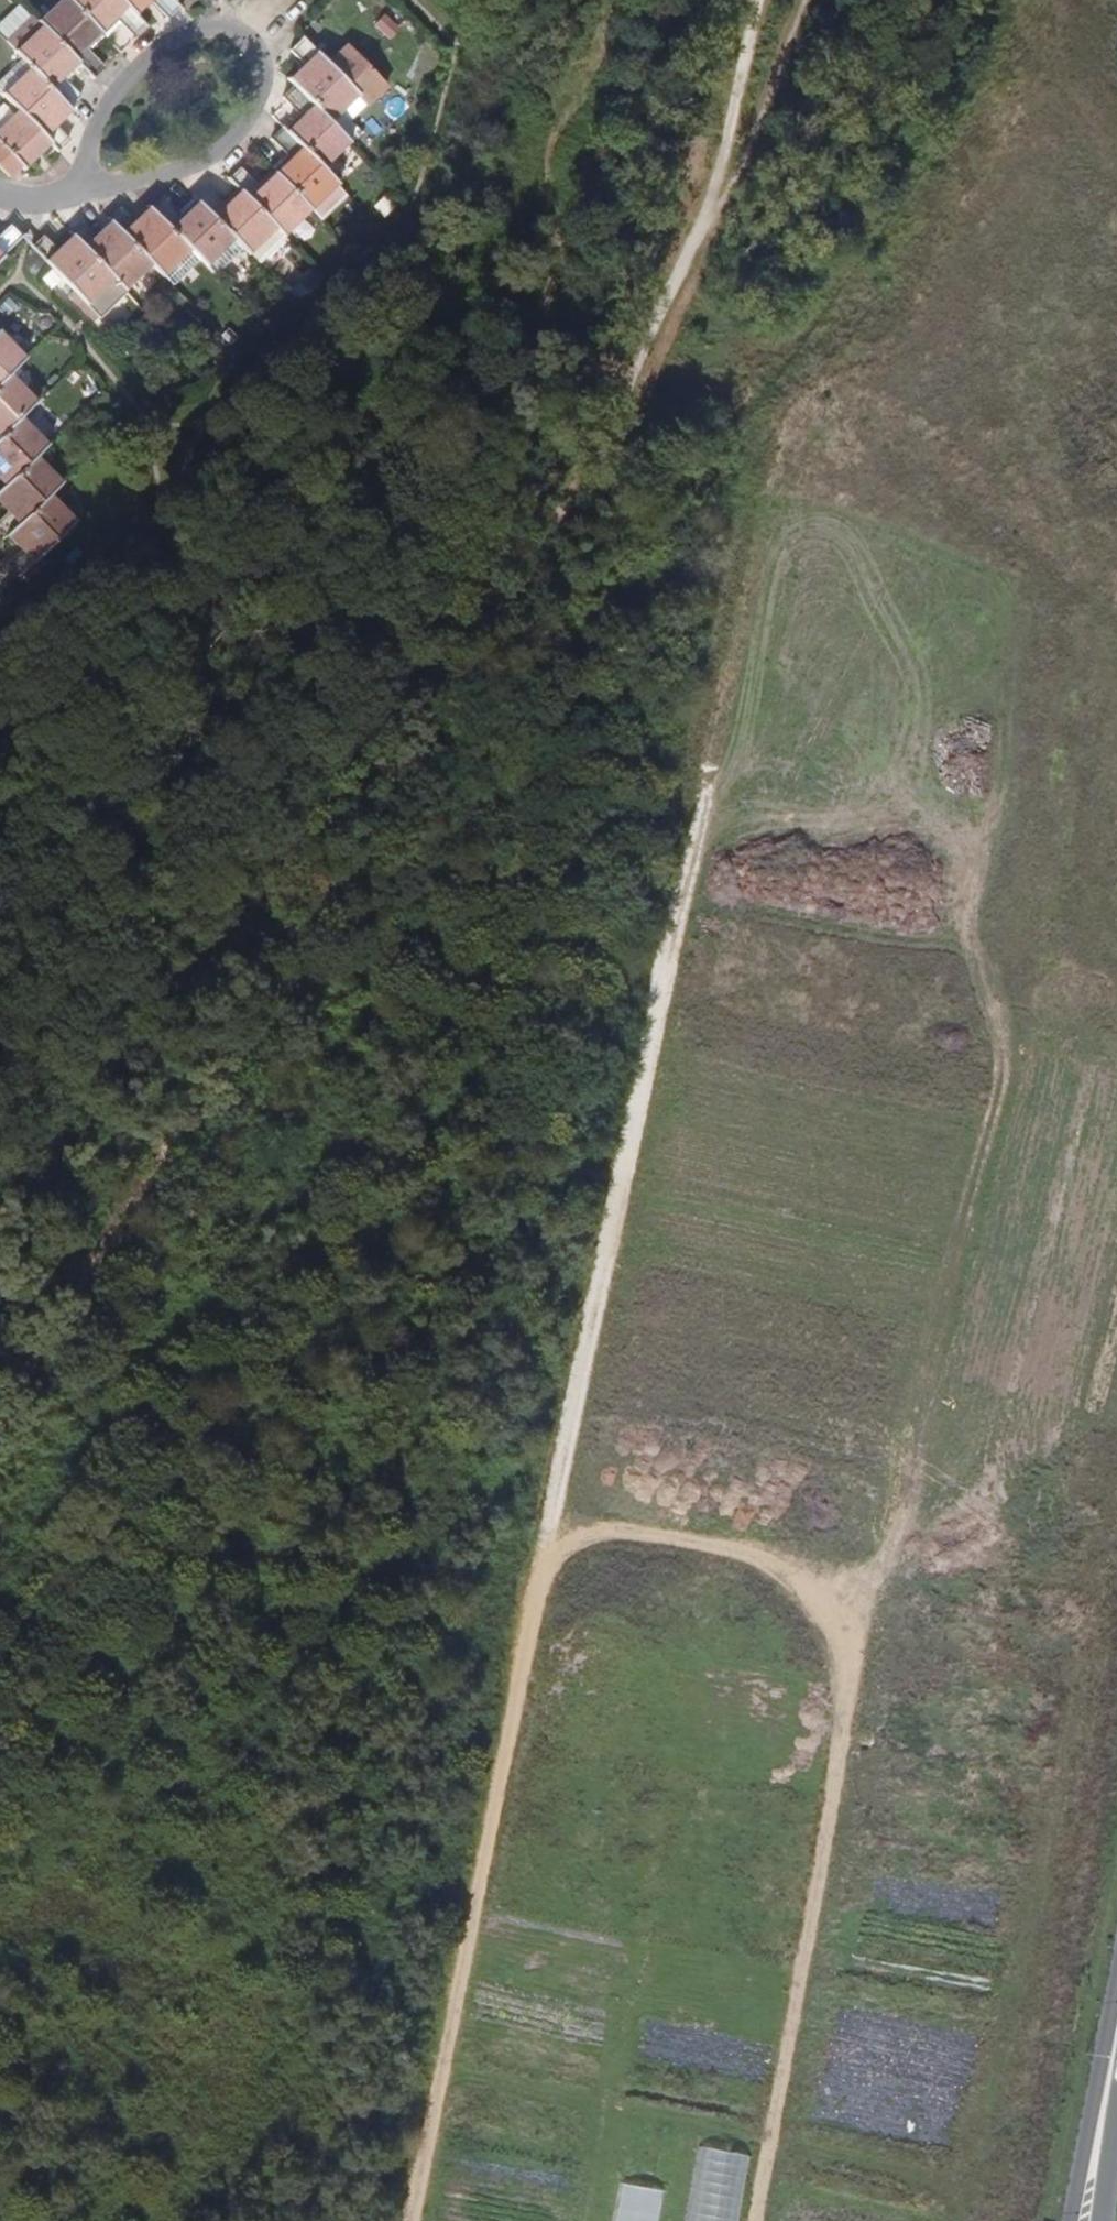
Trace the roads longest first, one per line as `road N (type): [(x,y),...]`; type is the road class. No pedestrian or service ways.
road 1 (residential): [(81,186),(99,117),(158,50),(207,29),(243,39),(260,61),(261,84),(234,134),(203,161),(134,183)]
road 2 (primary): [(1116,2019),(1067,2220)]
road 3 (primary): [(1103,2220),(1116,2019)]

